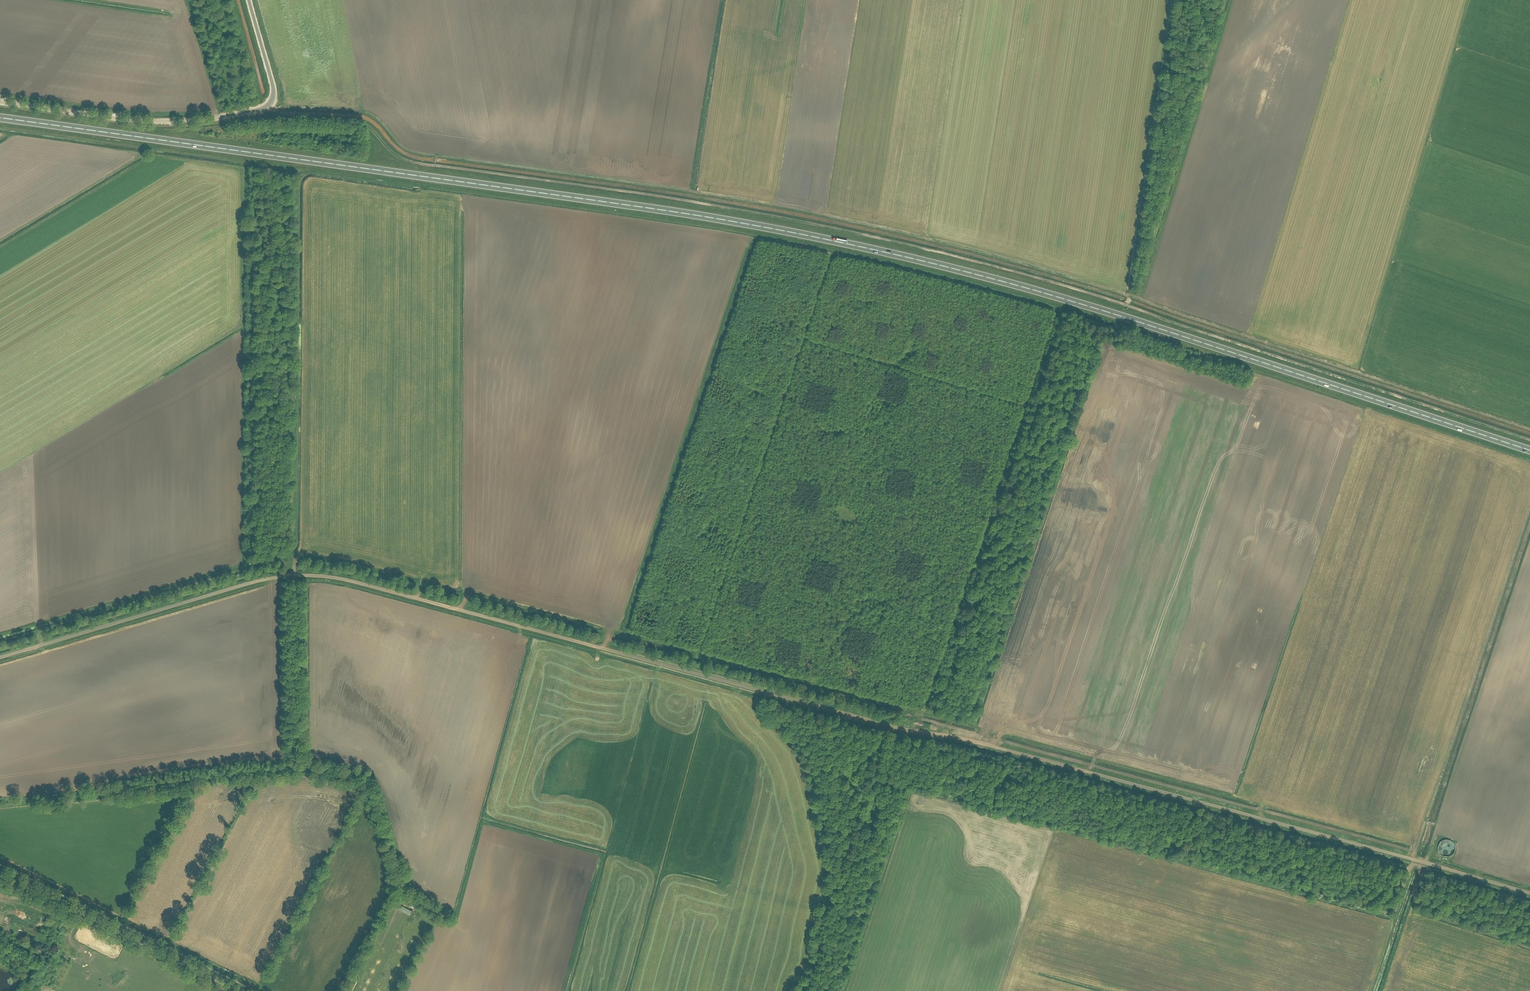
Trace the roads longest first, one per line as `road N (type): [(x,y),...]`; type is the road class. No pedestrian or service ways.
road 1 (unclassified): [(0,658),(260,580),(332,577),(1529,893)]
road 2 (trunk): [(1529,450),(1099,309),(855,245),(647,207),(0,117)]
road 3 (unclassified): [(250,0),(274,90),(264,108),(163,123),(0,102)]
road 4 (tertiary): [(240,990),(0,871)]

